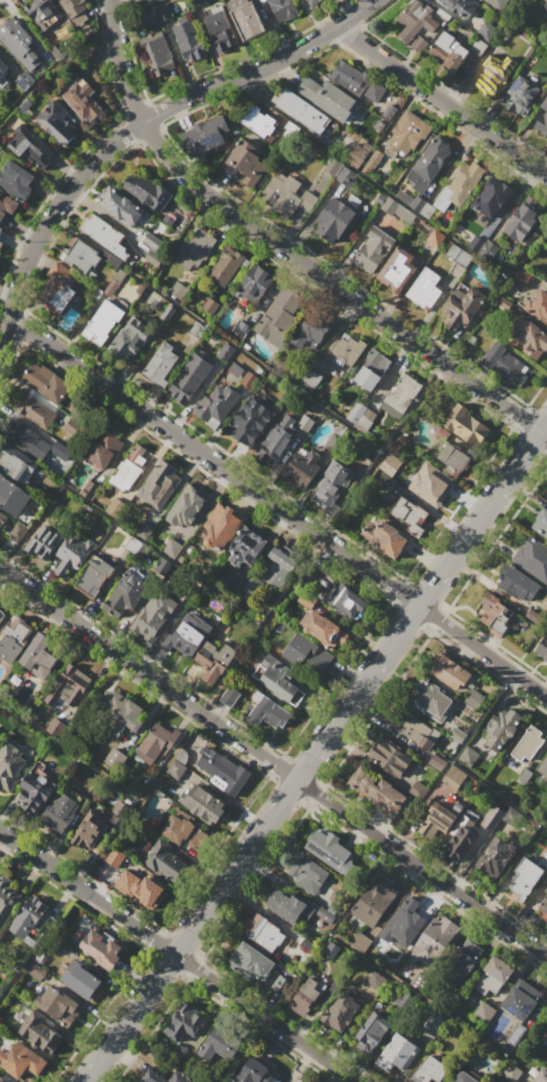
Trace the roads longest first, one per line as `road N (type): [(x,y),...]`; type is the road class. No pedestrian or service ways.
road 1 (secondary): [(546,421),(85,1081)]
road 2 (residential): [(546,956),(0,571)]
road 3 (residential): [(546,699),(18,317)]
road 4 (residential): [(546,437),(211,210),(146,130),(110,0)]
road 5 (residential): [(384,0),(348,31),(146,130),(88,174),(38,247),(0,356)]
road 6 (residential): [(357,1081),(0,826)]
road 7 (residential): [(546,174),(348,31)]

